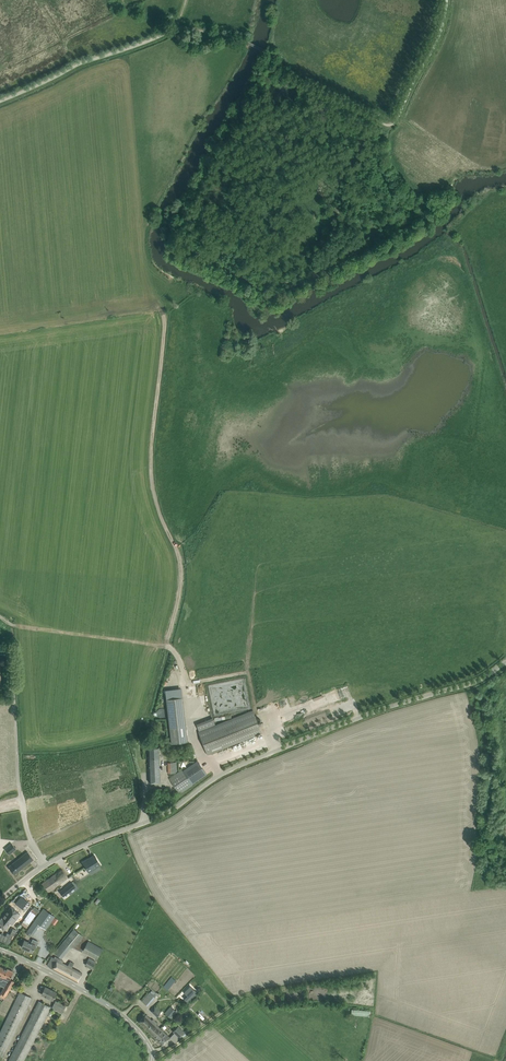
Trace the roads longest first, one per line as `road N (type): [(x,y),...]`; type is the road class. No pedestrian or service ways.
road 1 (track): [(142,825),(140,737),(182,575),(155,502),(151,456),(164,316),(158,309),(62,323)]
road 2 (unclassified): [(45,865),(142,825),(219,774),(505,663)]
road 3 (unclassified): [(152,1054),(247,994),(373,978)]
road 4 (unclassified): [(45,865),(19,807),(6,639)]
road 5 (unclassified): [(152,1054),(104,1001),(0,951)]

